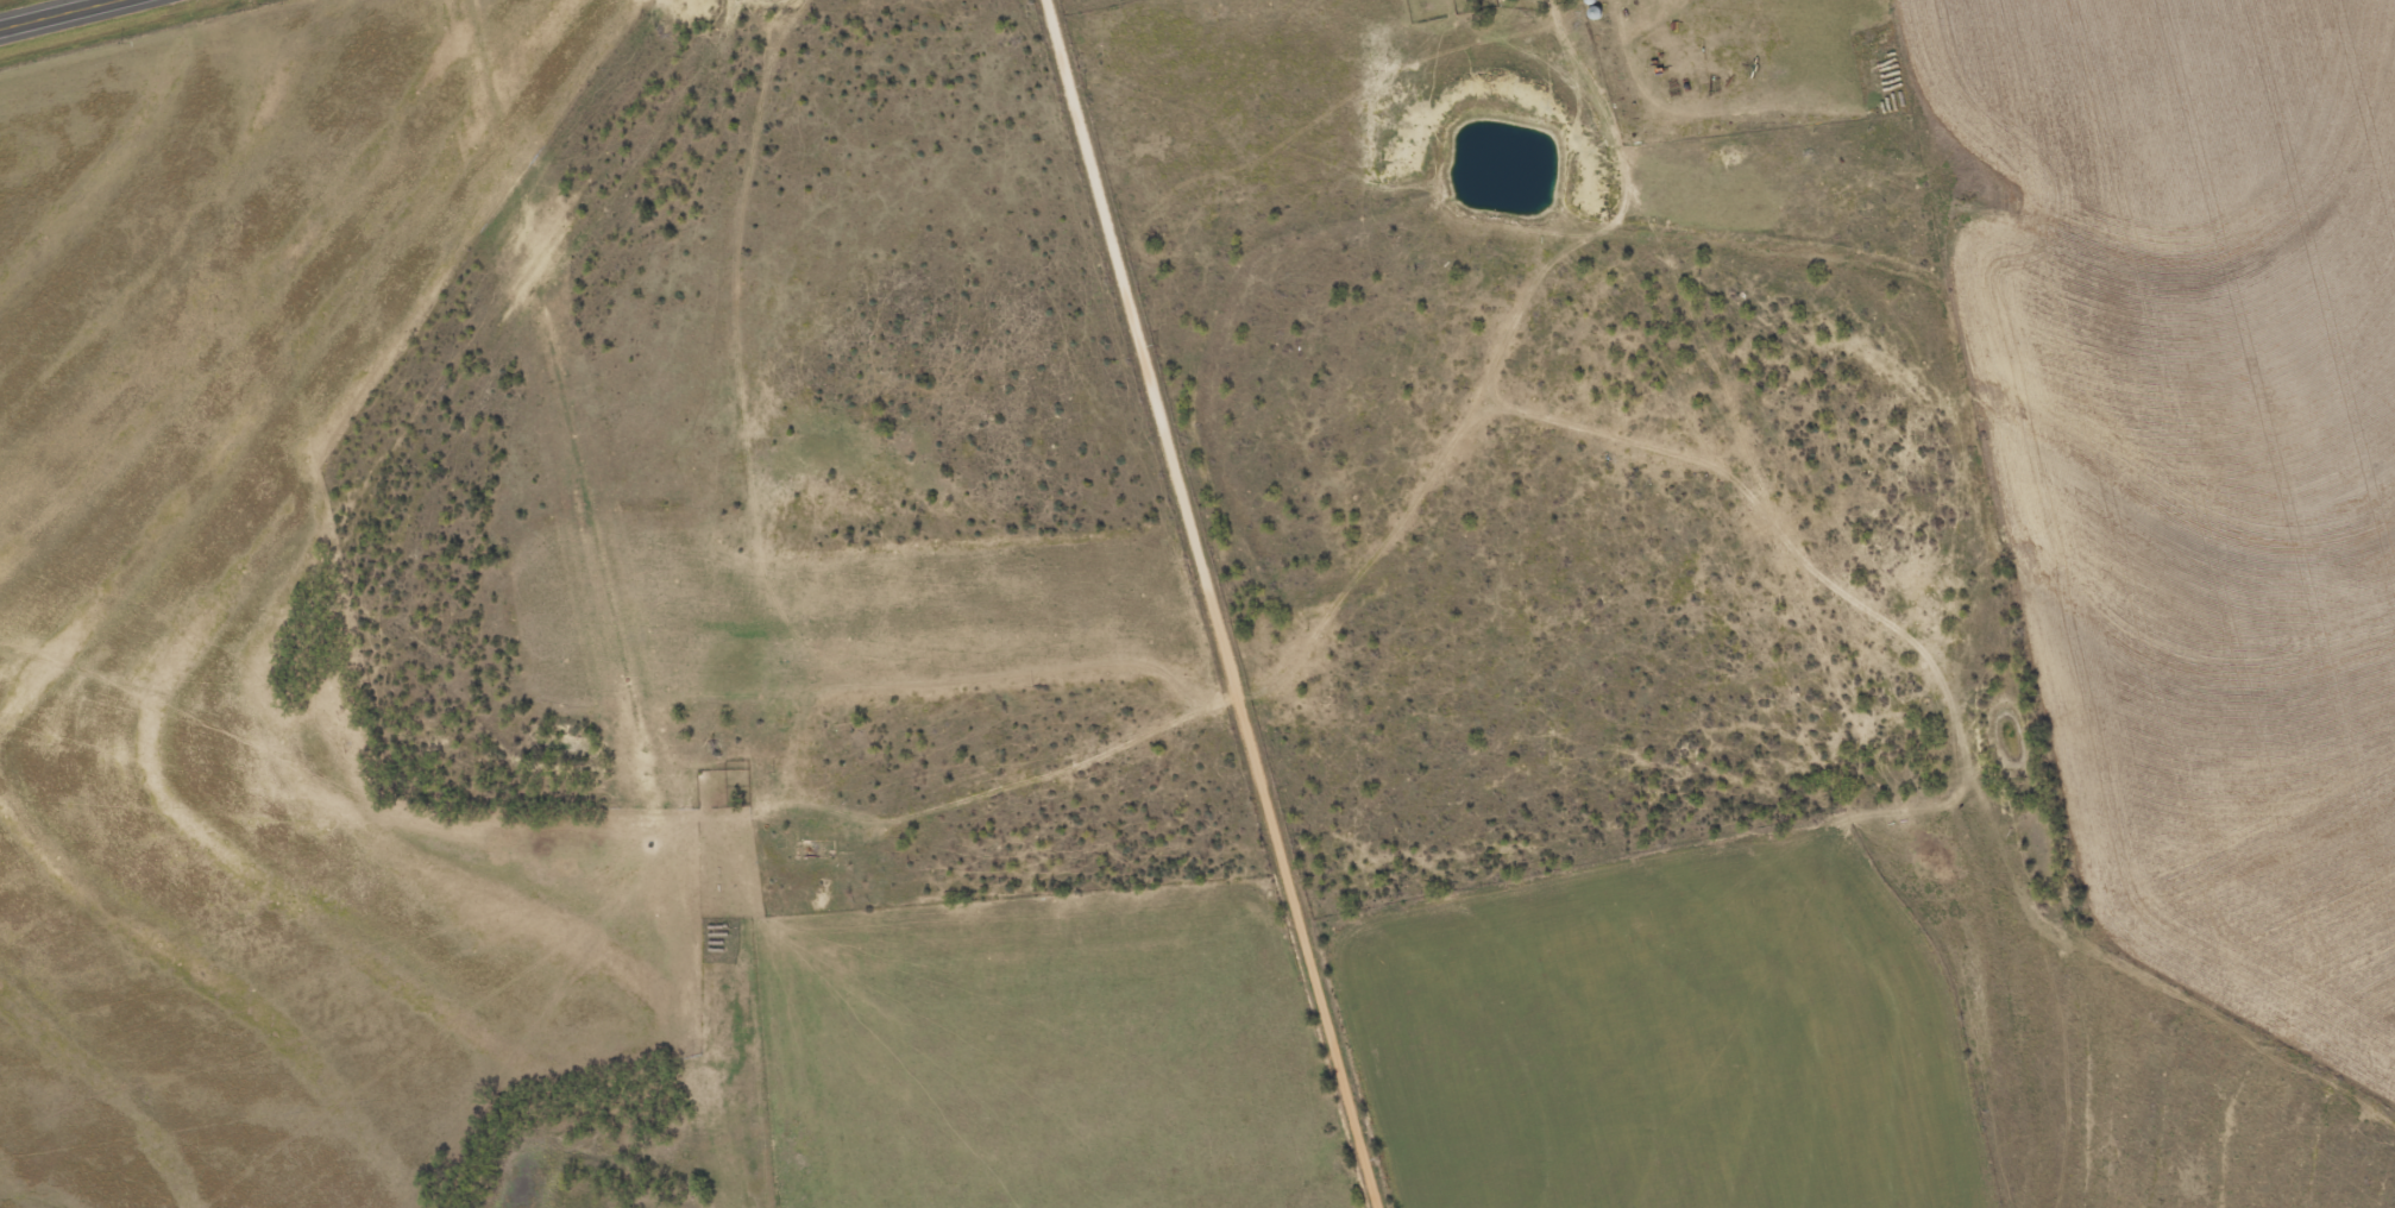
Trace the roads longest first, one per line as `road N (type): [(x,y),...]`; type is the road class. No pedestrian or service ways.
road 1 (residential): [(1360,1207),(1306,945),(1049,0)]

